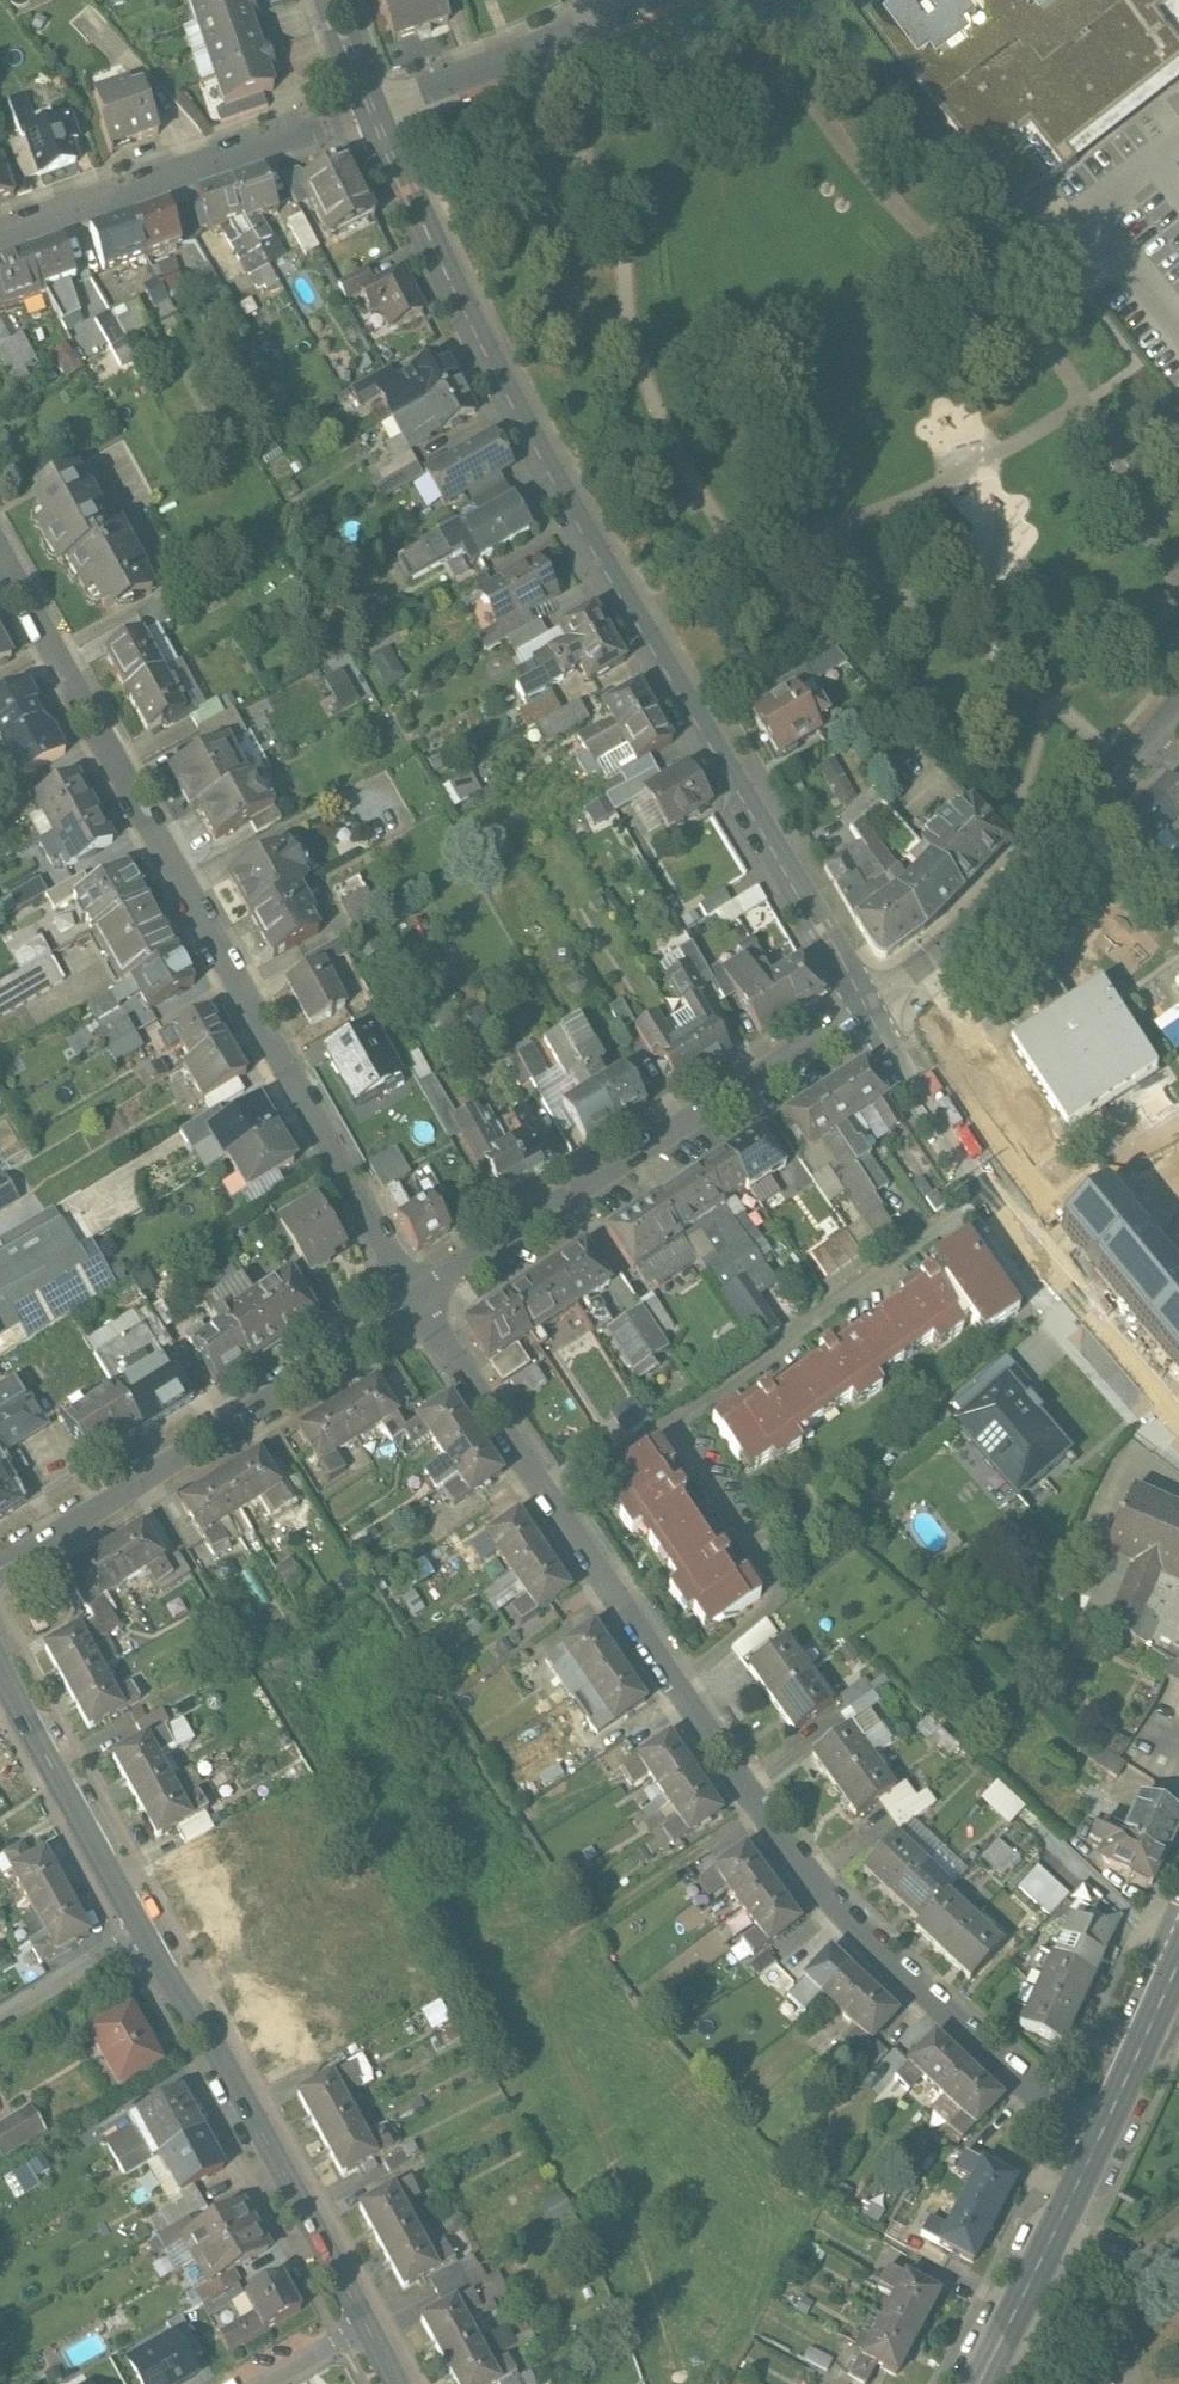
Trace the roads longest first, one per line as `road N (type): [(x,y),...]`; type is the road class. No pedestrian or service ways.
road 1 (residential): [(420,1300),(652,1654),(846,1914),(1096,2141)]
road 2 (residential): [(369,100),(497,379),(873,1016)]
road 3 (residential): [(0,548),(201,929),(420,1300)]
road 4 (residential): [(873,1016),(420,1300)]
road 5 (residential): [(873,1016),(965,1159),(1116,1362),(1178,1425)]
road 6 (residential): [(420,1300),(0,1570)]
road 7 (tertiary): [(372,2332),(141,1931)]
road 8 (residential): [(1146,738),(873,1016)]
road 9 (residential): [(369,100),(0,224)]
road 10 (tertiary): [(141,1931),(0,1659)]
road 11 (residential): [(638,0),(369,100)]
road 12 (secondary): [(975,2383),(1096,2141)]
road 13 (secondary): [(1096,2141),(1178,1958)]
road 14 (residential): [(141,1931),(0,2021)]

